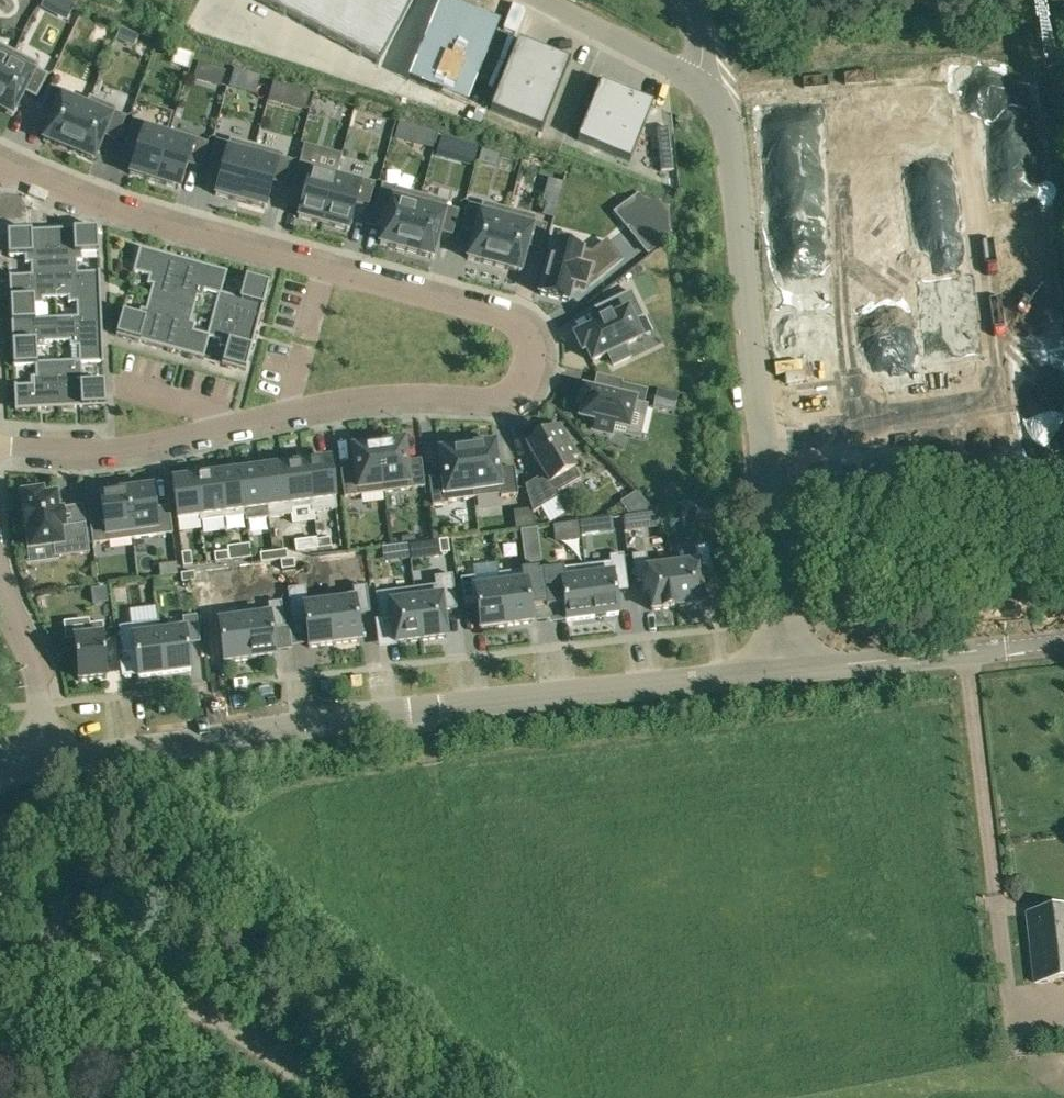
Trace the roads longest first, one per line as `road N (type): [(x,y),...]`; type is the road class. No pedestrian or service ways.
road 1 (residential): [(0,449),(147,443),(396,393),(510,397),(528,388),(535,353),(518,323),(125,212),(5,165)]
road 2 (residential): [(550,0),(717,87),(790,669)]
road 3 (tertiary): [(48,756),(790,669)]
road 4 (residential): [(330,1097),(262,1046),(57,938),(0,892)]
road 5 (tertiary): [(790,669),(1063,642)]
road 6 (residential): [(48,756),(38,667),(0,582)]

